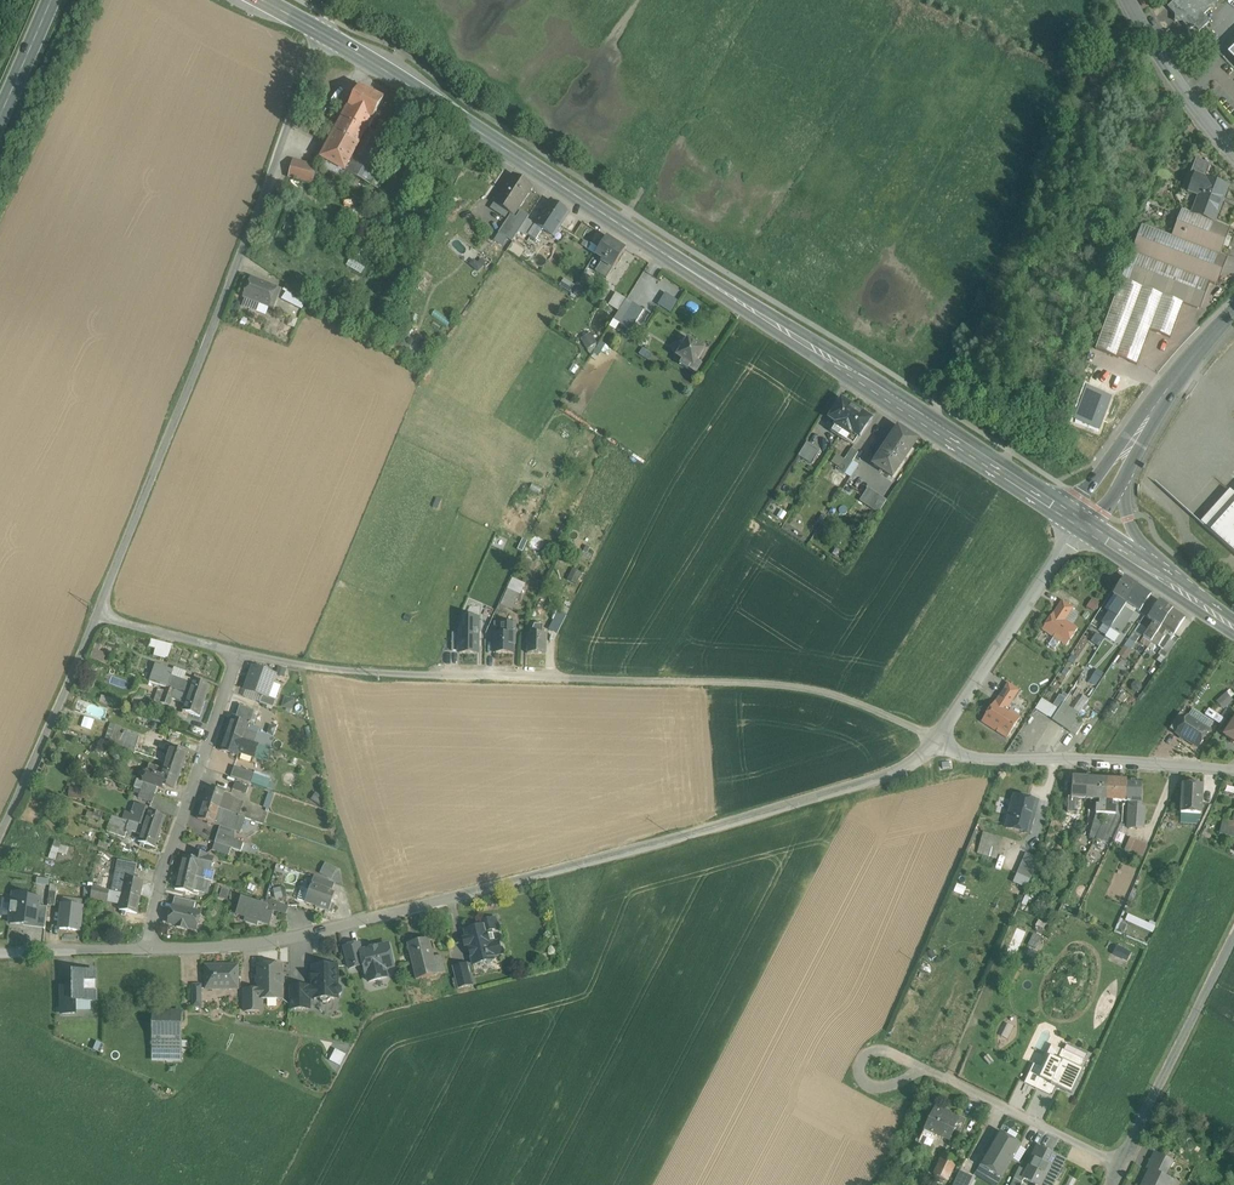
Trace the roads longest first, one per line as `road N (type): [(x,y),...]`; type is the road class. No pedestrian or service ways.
road 1 (secondary): [(1084,527),(323,34)]
road 2 (unclassified): [(149,950),(293,942),(895,773),(937,739)]
road 3 (unclassified): [(241,652),(425,676),(761,684),(871,707),(937,739)]
road 4 (unclassified): [(100,612),(323,34)]
road 5 (residential): [(149,950),(156,901),(241,652)]
road 6 (residential): [(1233,771),(971,757),(937,739)]
road 7 (residential): [(1121,1164),(934,1073),(875,1071)]
road 8 (unclassified): [(937,739),(1084,527)]
road 9 (unclassified): [(1121,1164),(1233,938)]
road 10 (unclassified): [(0,836),(100,612)]
road 11 (residential): [(1127,0),(1161,65),(1233,151)]
road 12 (residential): [(1233,312),(1166,389),(1128,452)]
road 13 (unclassified): [(0,954),(149,950)]
road 14 (unclassified): [(100,612),(241,652)]
road 15 (primary): [(54,0),(0,121)]

